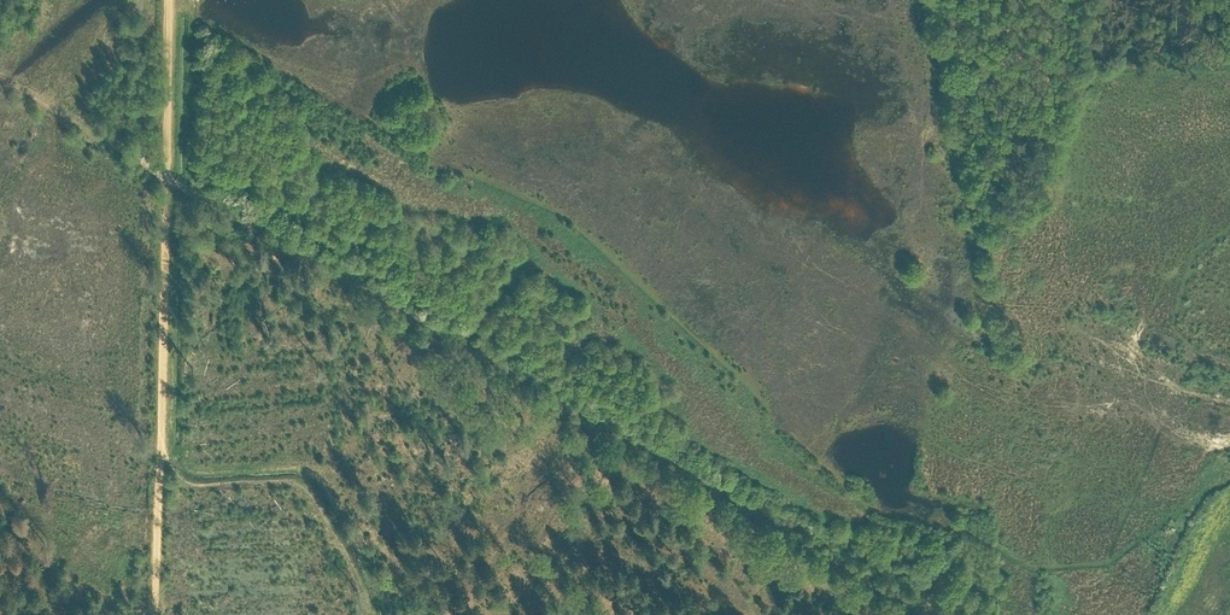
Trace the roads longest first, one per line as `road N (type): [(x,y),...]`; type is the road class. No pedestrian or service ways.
road 1 (track): [(162,467),(166,179)]
road 2 (track): [(166,179),(0,80)]
road 3 (track): [(167,0),(166,179)]
road 4 (track): [(156,614),(162,467)]

